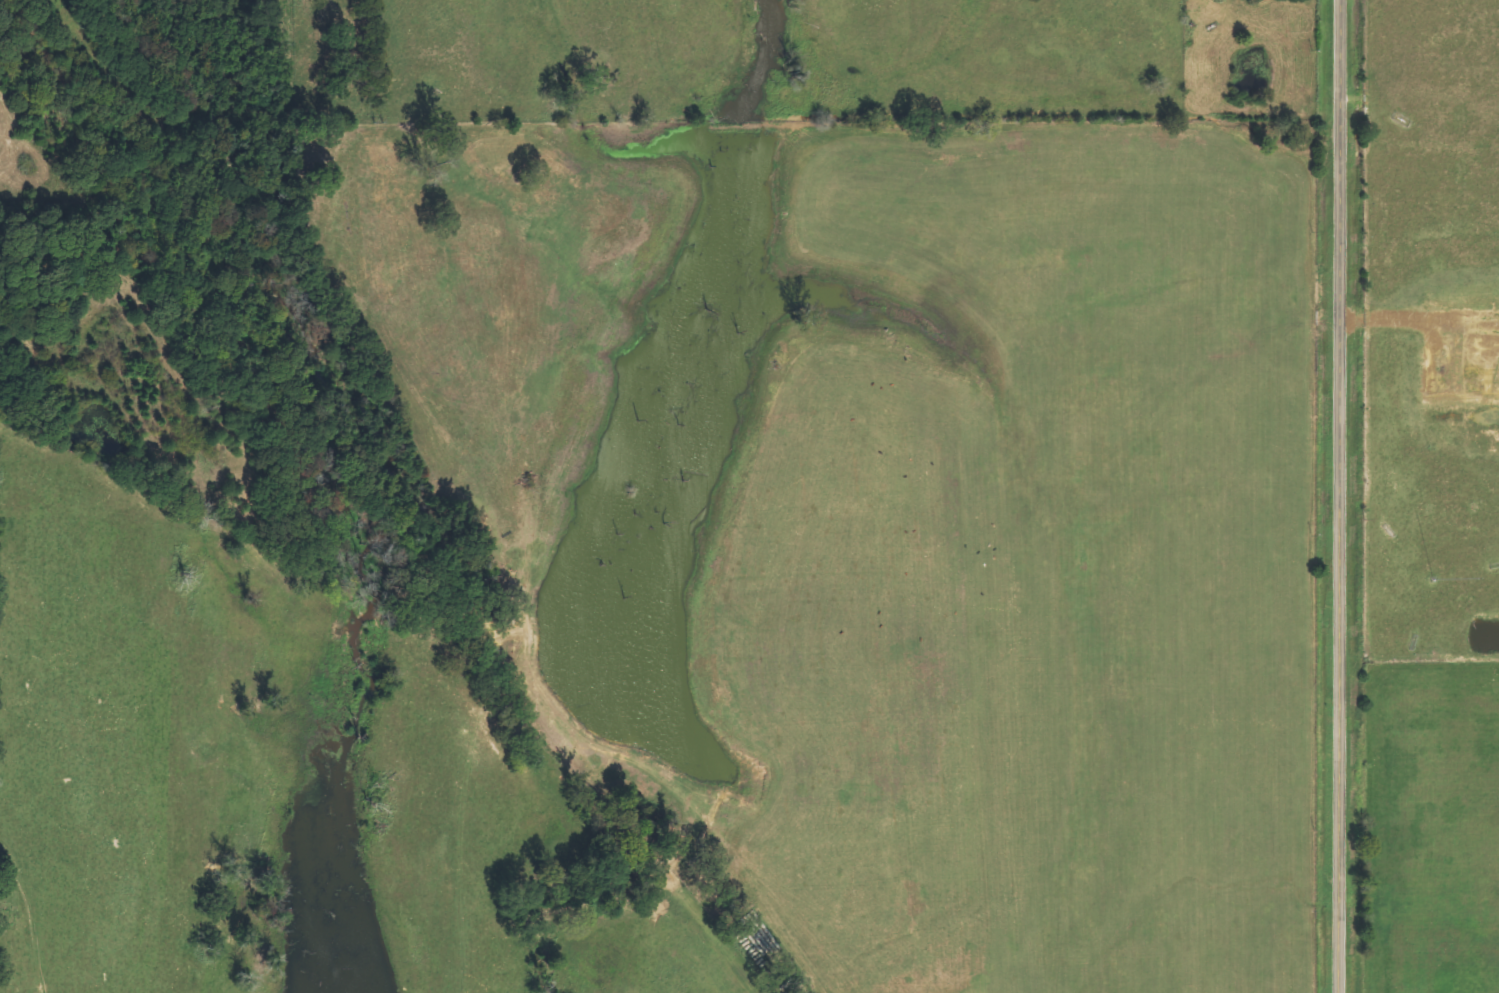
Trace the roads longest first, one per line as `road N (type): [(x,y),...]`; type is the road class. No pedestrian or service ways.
road 1 (secondary): [(1341,0),(1339,992)]

